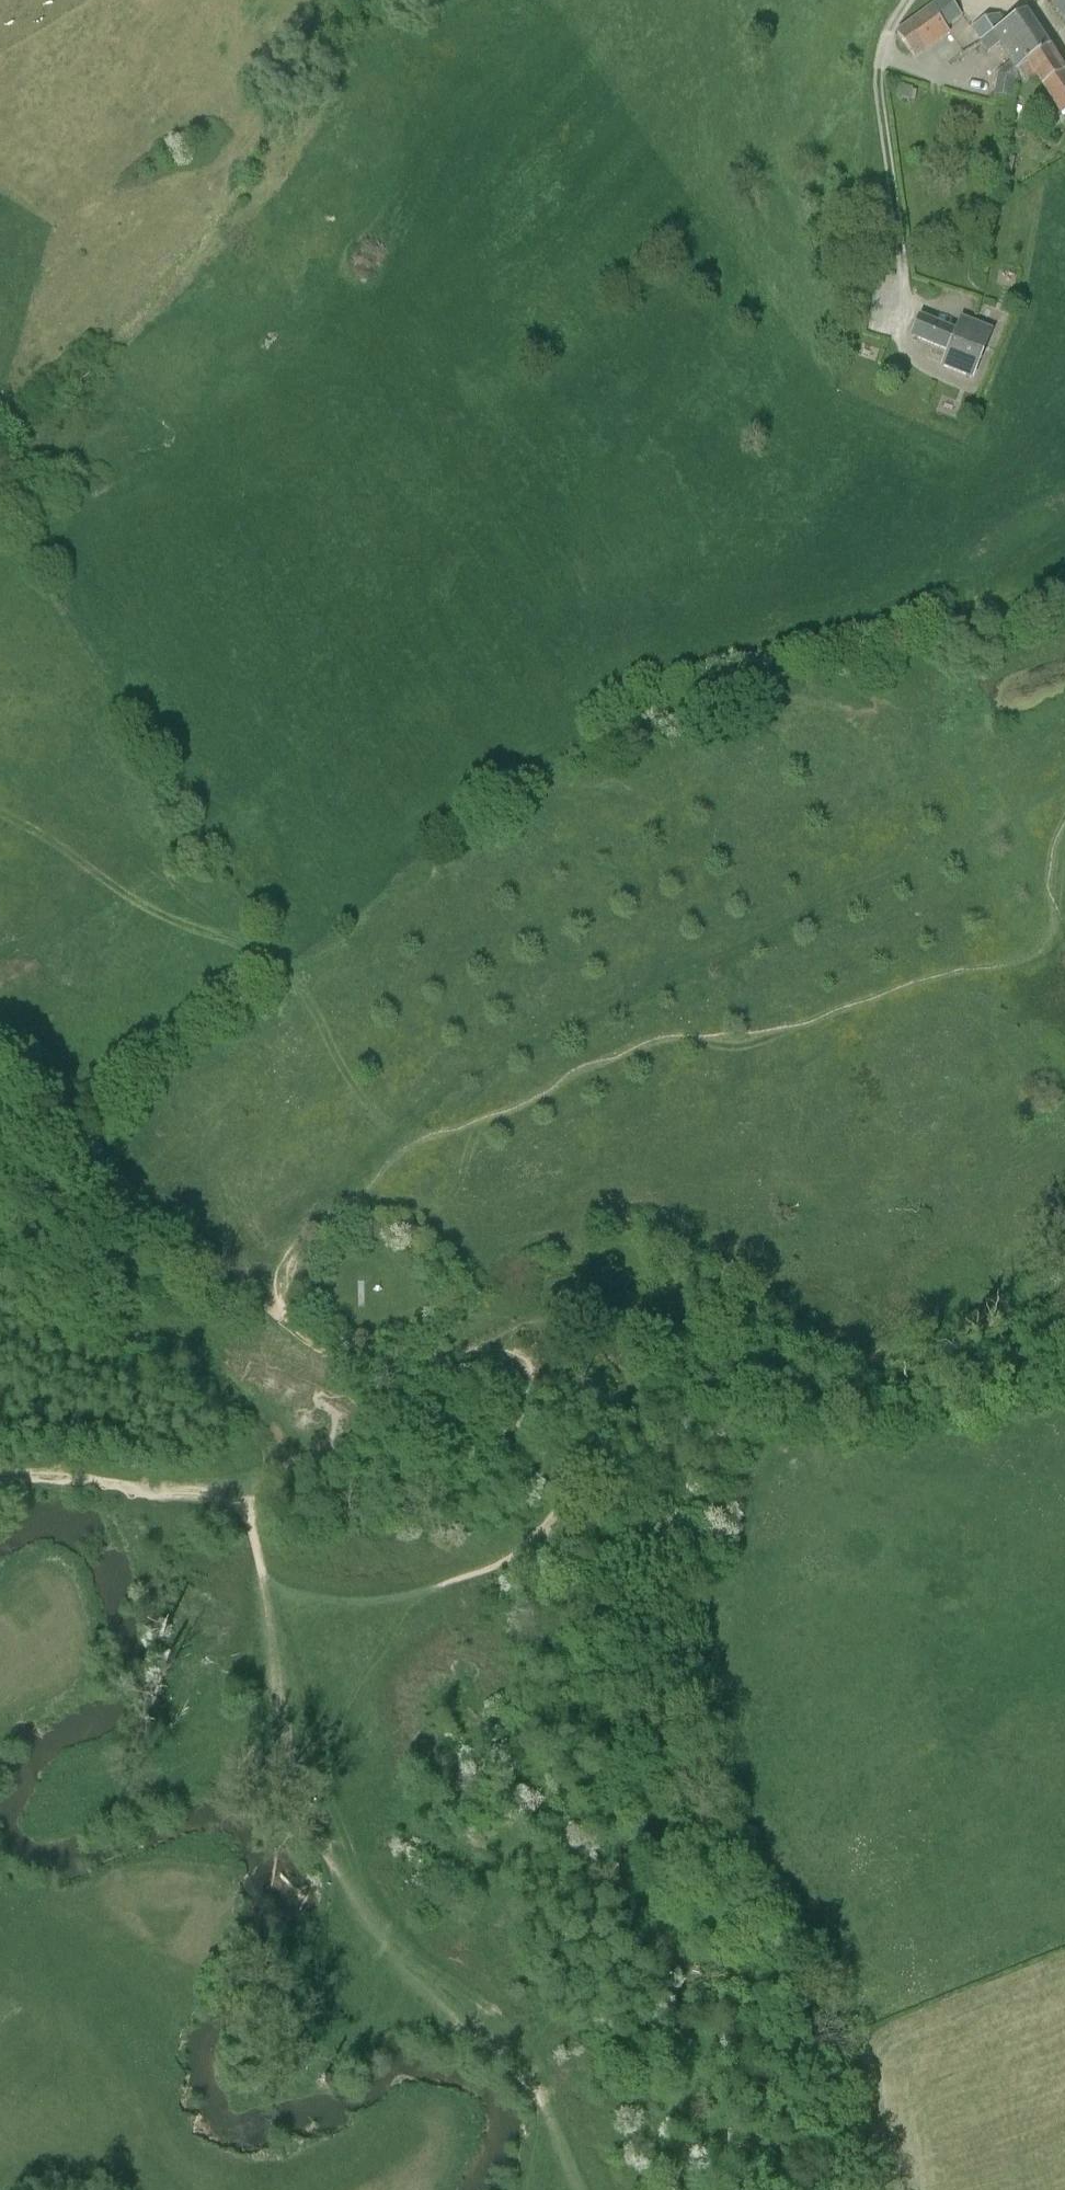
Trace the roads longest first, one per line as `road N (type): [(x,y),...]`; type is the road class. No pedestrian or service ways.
road 1 (residential): [(908,0),(886,39),(878,82),(905,307)]

